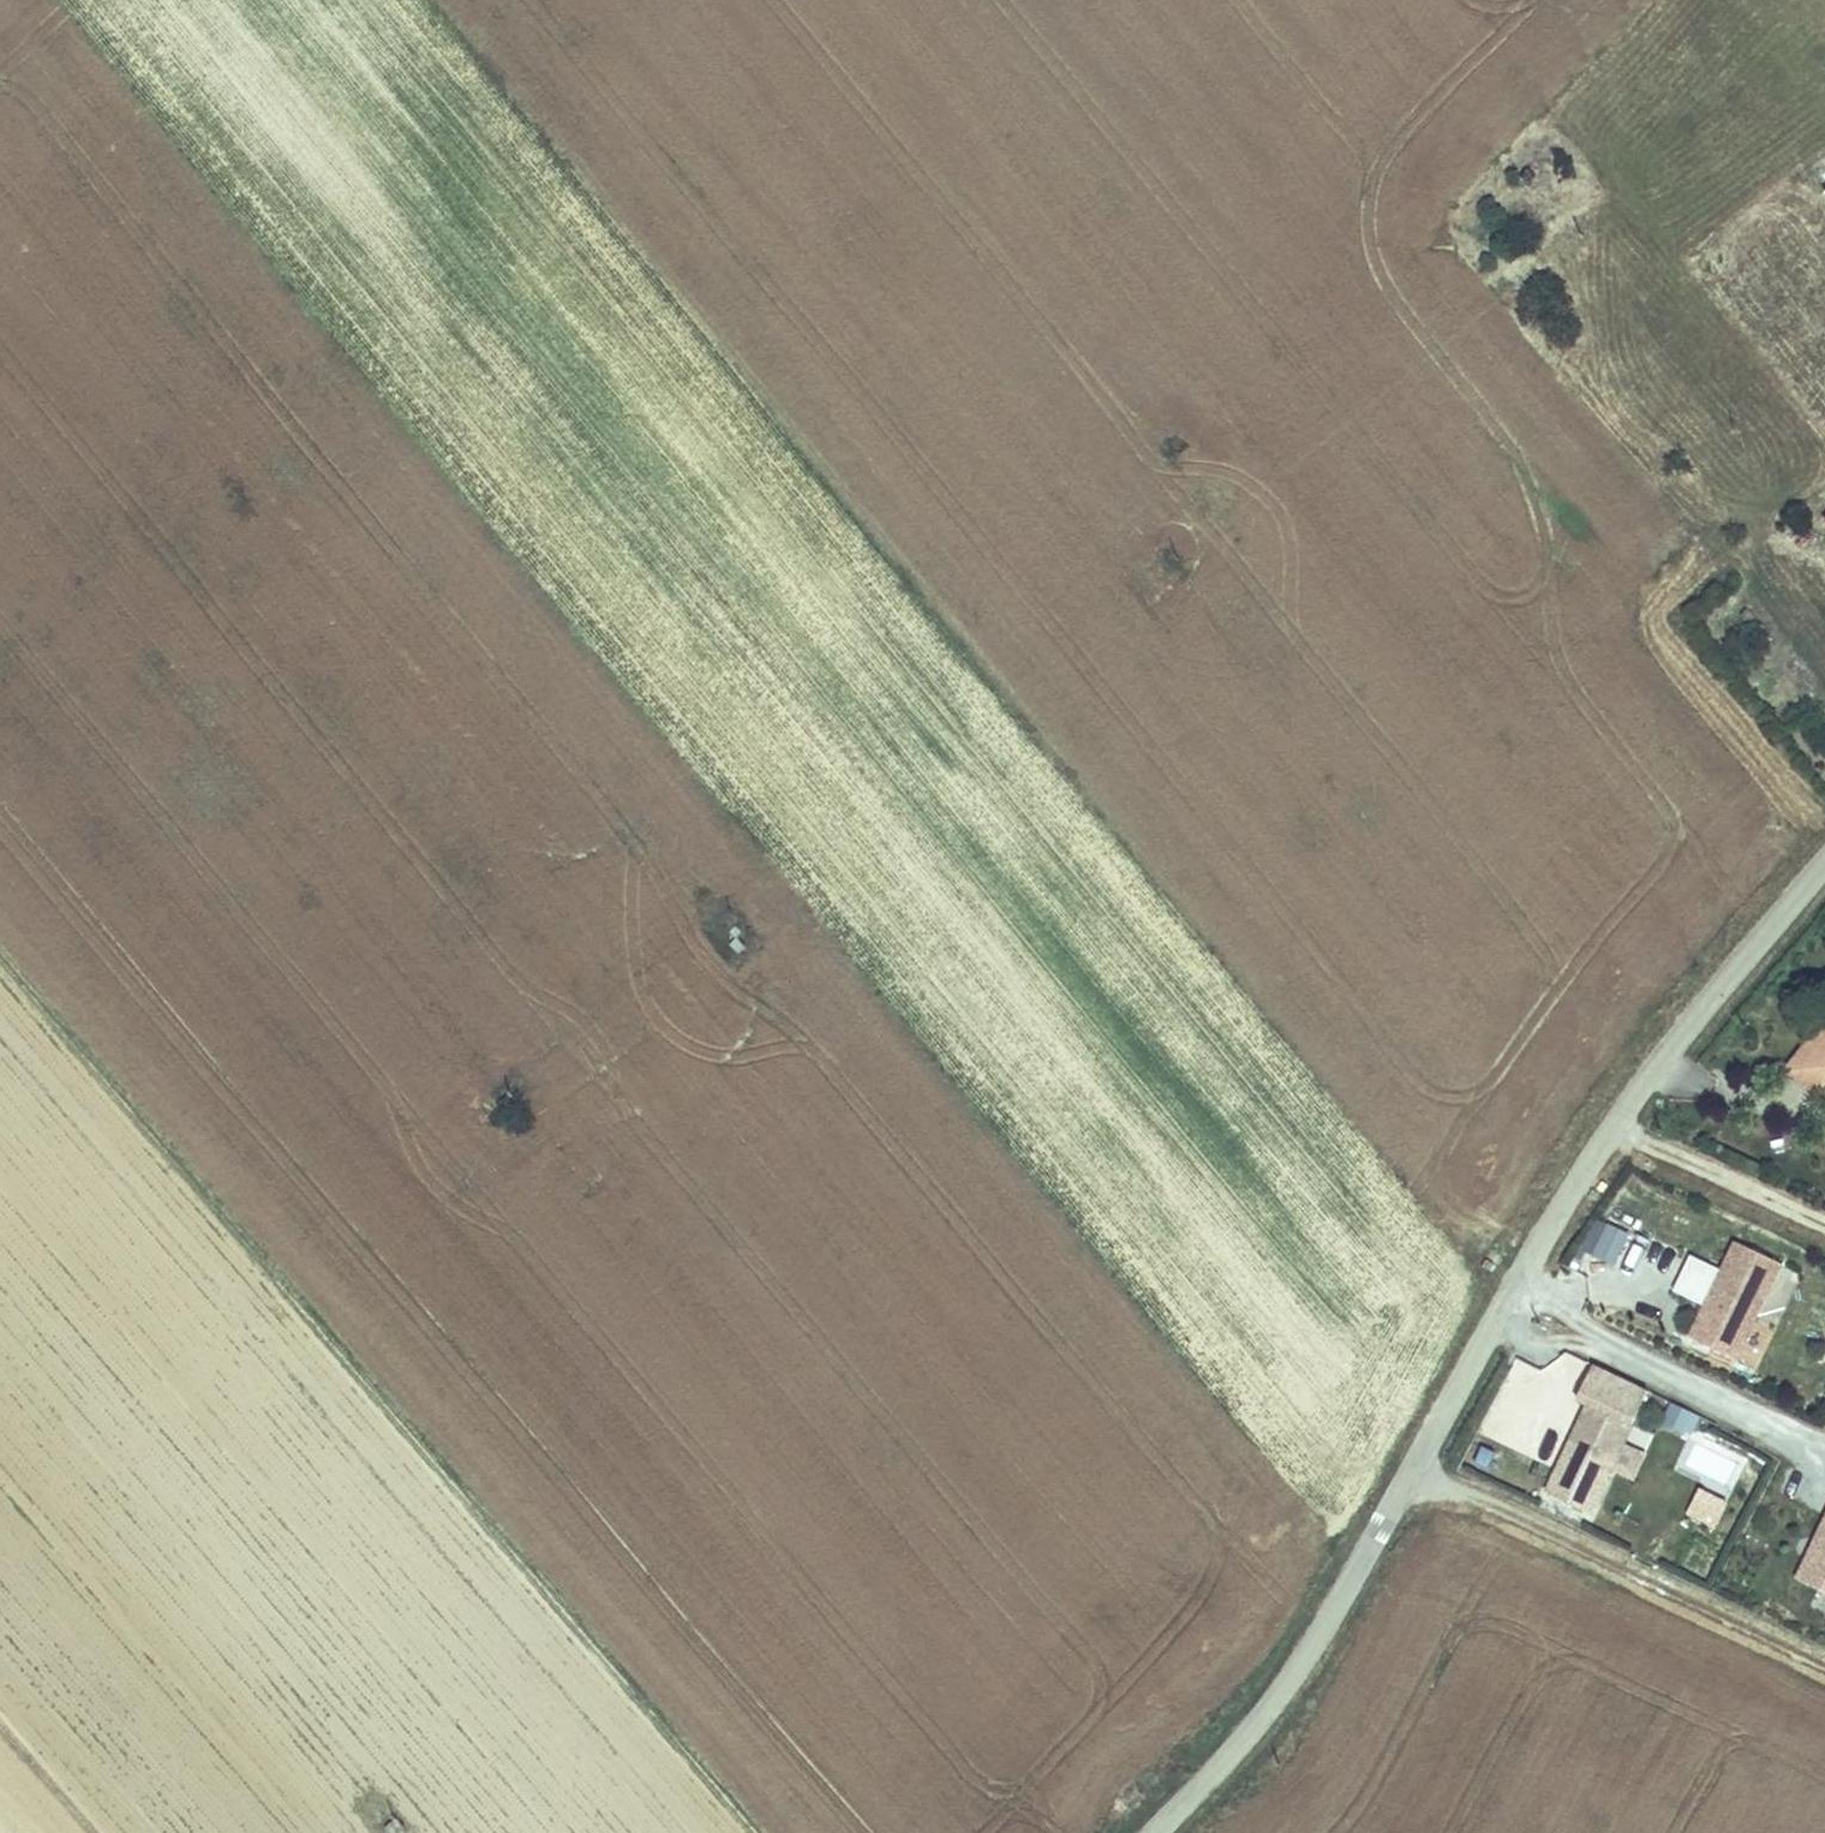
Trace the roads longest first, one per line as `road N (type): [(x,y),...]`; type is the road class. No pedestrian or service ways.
road 1 (unclassified): [(1512,1300),(1308,1662),(1168,1832)]
road 2 (unclassified): [(1824,861),(1635,1085),(1512,1300)]
road 3 (track): [(1418,1467),(1824,1662)]
road 4 (residential): [(1824,1454),(1512,1300)]

